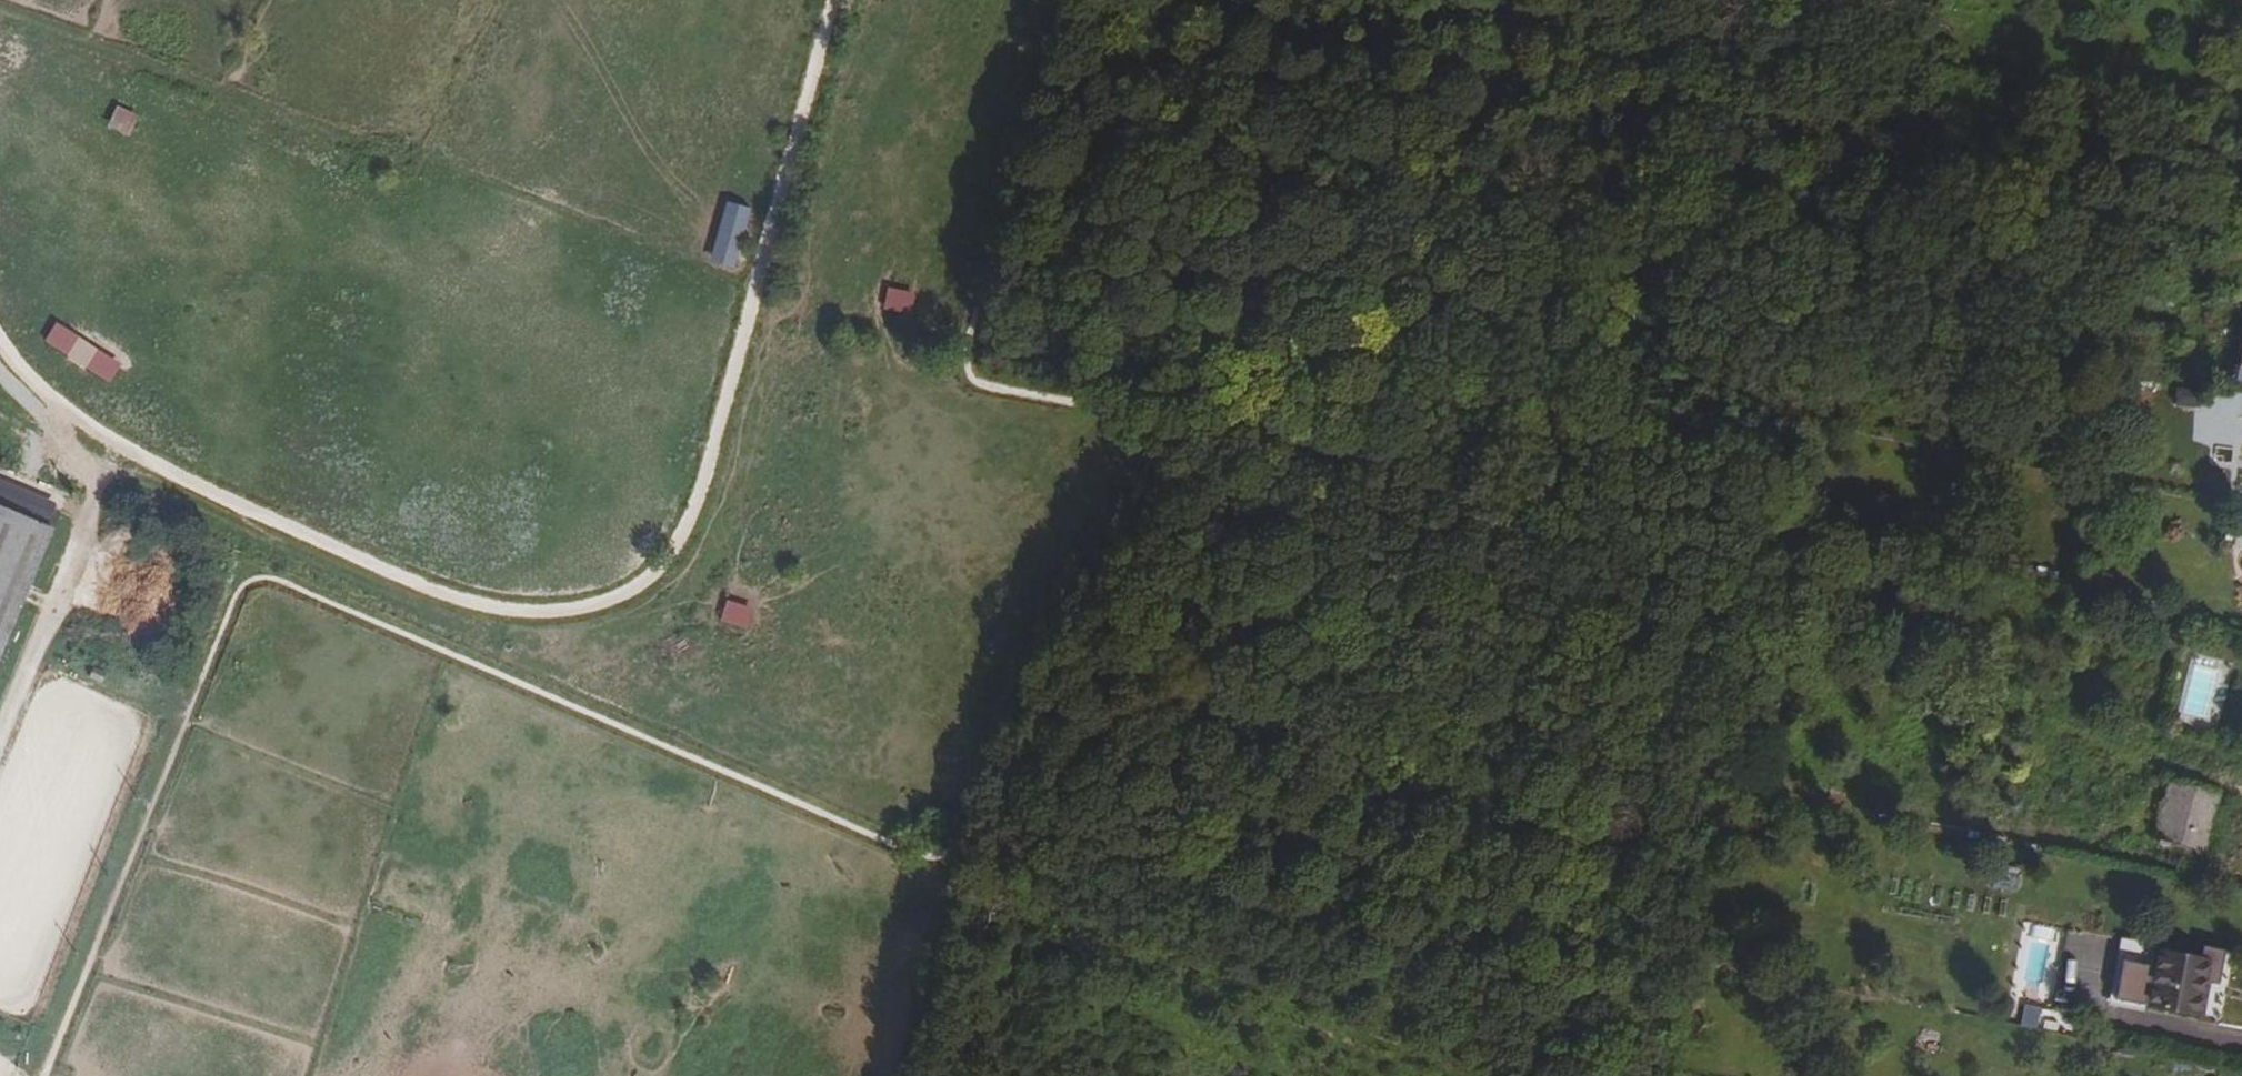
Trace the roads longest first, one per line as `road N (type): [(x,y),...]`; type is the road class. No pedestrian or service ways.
road 1 (track): [(1932,0),(1806,446),(1695,779),(1649,1075)]
road 2 (track): [(620,600),(678,549),(708,469),(832,0)]
road 3 (track): [(0,347),(89,430),(229,500),(464,605),(543,617)]
road 4 (track): [(89,430),(95,494),(45,646),(0,744)]

